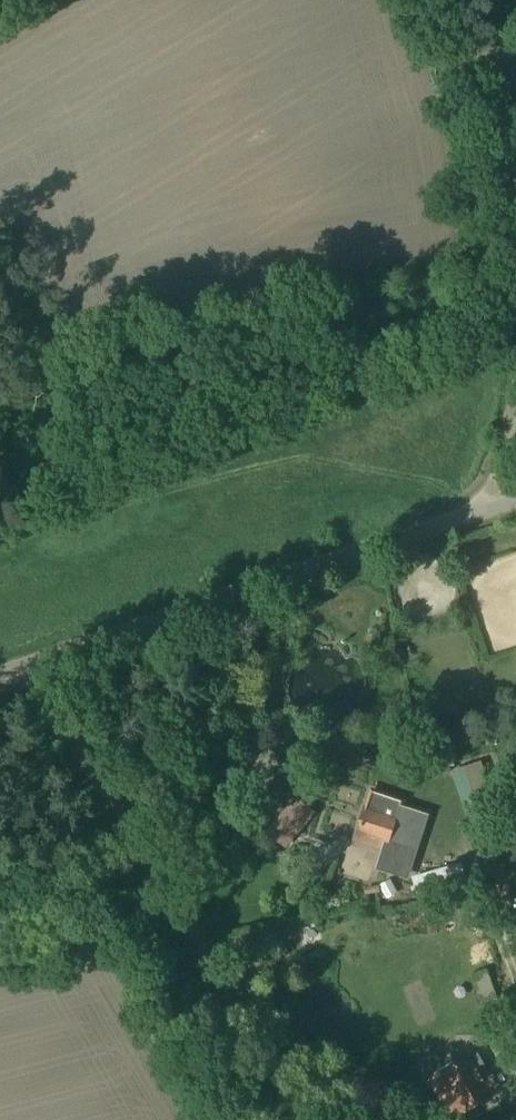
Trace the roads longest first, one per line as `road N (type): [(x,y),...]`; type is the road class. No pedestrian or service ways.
road 1 (unclassified): [(0,672),(515,498)]
road 2 (track): [(293,1119),(38,661)]

